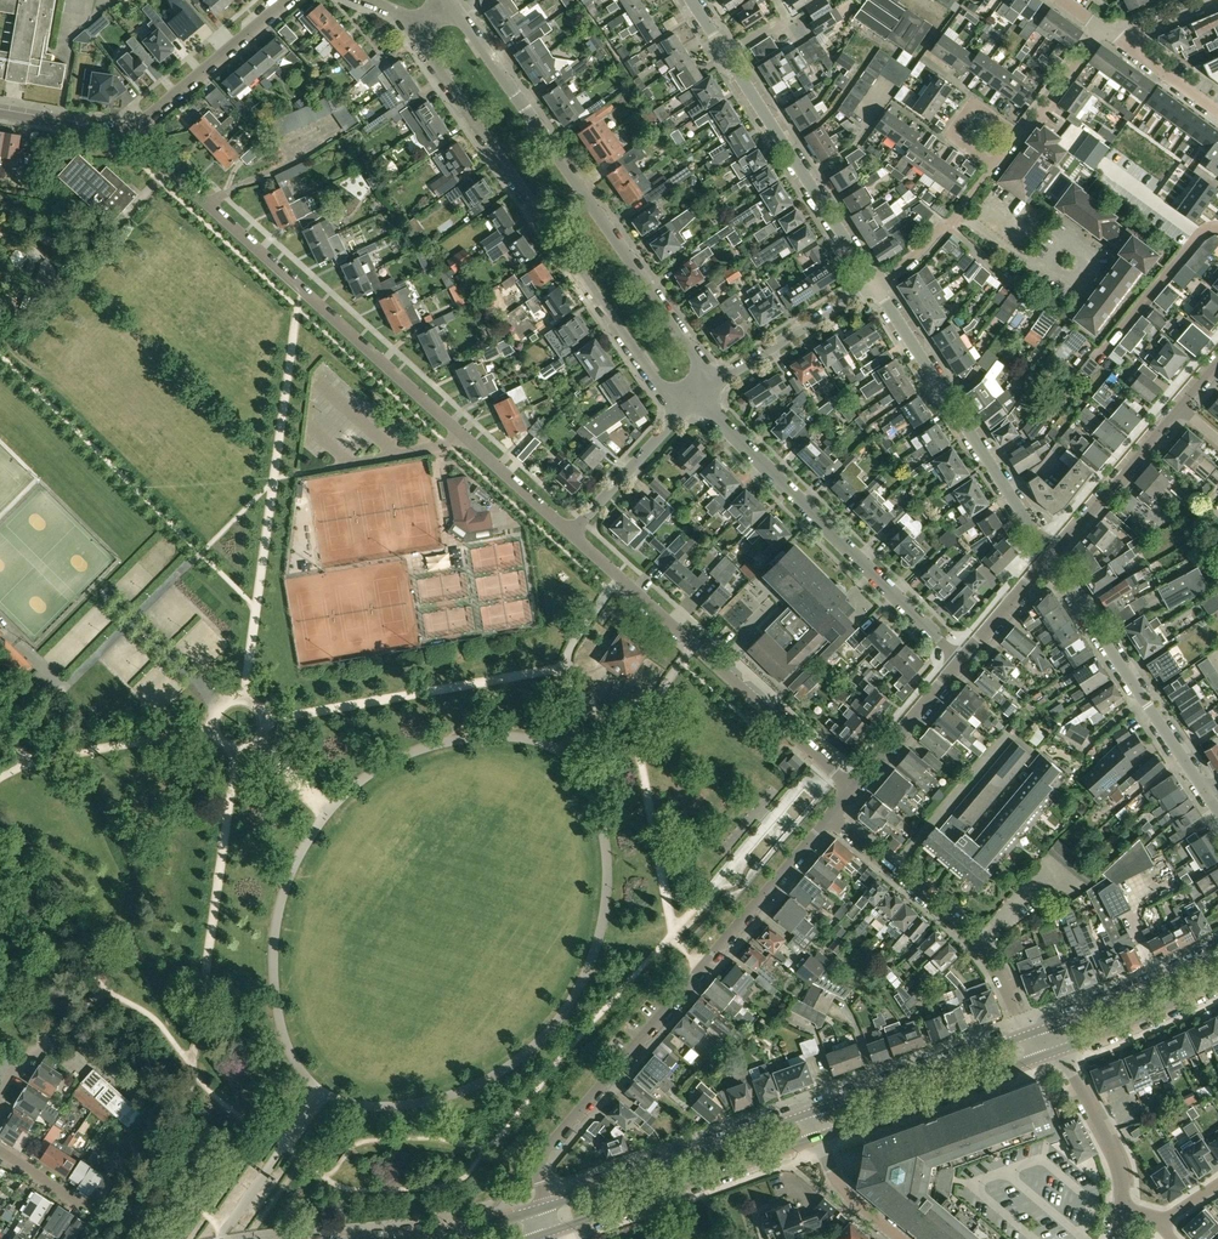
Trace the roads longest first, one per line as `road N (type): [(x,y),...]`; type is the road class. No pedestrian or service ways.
road 1 (unclassified): [(830,819),(550,1145),(542,1165),(546,1208)]
road 2 (residential): [(683,411),(408,26)]
road 3 (residential): [(715,382),(446,0)]
road 4 (unclassified): [(855,789),(567,533)]
road 5 (residential): [(963,663),(697,398)]
road 6 (unclassified): [(567,533),(304,293)]
road 7 (unclassified): [(873,285),(690,0)]
road 8 (unclassified): [(1052,558),(873,285)]
road 9 (residential): [(830,819),(988,959),(1024,1036)]
road 10 (primary): [(553,1230),(819,1136)]
road 11 (primary): [(811,1113),(546,1208)]
road 12 (unclassified): [(1204,790),(1052,558)]
road 13 (primary): [(819,1136),(1060,1049)]
road 14 (residential): [(304,293),(129,134)]
road 15 (primary): [(1024,1036),(811,1113)]
road 16 (unclassified): [(129,134),(291,0)]
road 17 (primary): [(1217,953),(1024,1036)]
road 18 (unclassified): [(1180,406),(1052,558)]
road 19 (residential): [(715,382),(873,285)]
road 20 (primary): [(1060,1049),(1217,980)]
road 21 (unclassified): [(1121,1206),(1119,1163),(1060,1049)]
road 22 (residential): [(567,533),(683,411)]
road 23 (residential): [(963,663),(855,789)]
road 24 (residential): [(995,168),(949,135),(973,101),(1020,134)]
road 25 (residential): [(1052,558),(963,663)]
road 26 (residential): [(1020,134),(1100,26)]
road 27 (residential): [(899,1238),(839,1187),(819,1136)]
road 28 (unclassified): [(129,134),(0,112)]
road 29 (primary): [(546,1208),(429,1238)]

